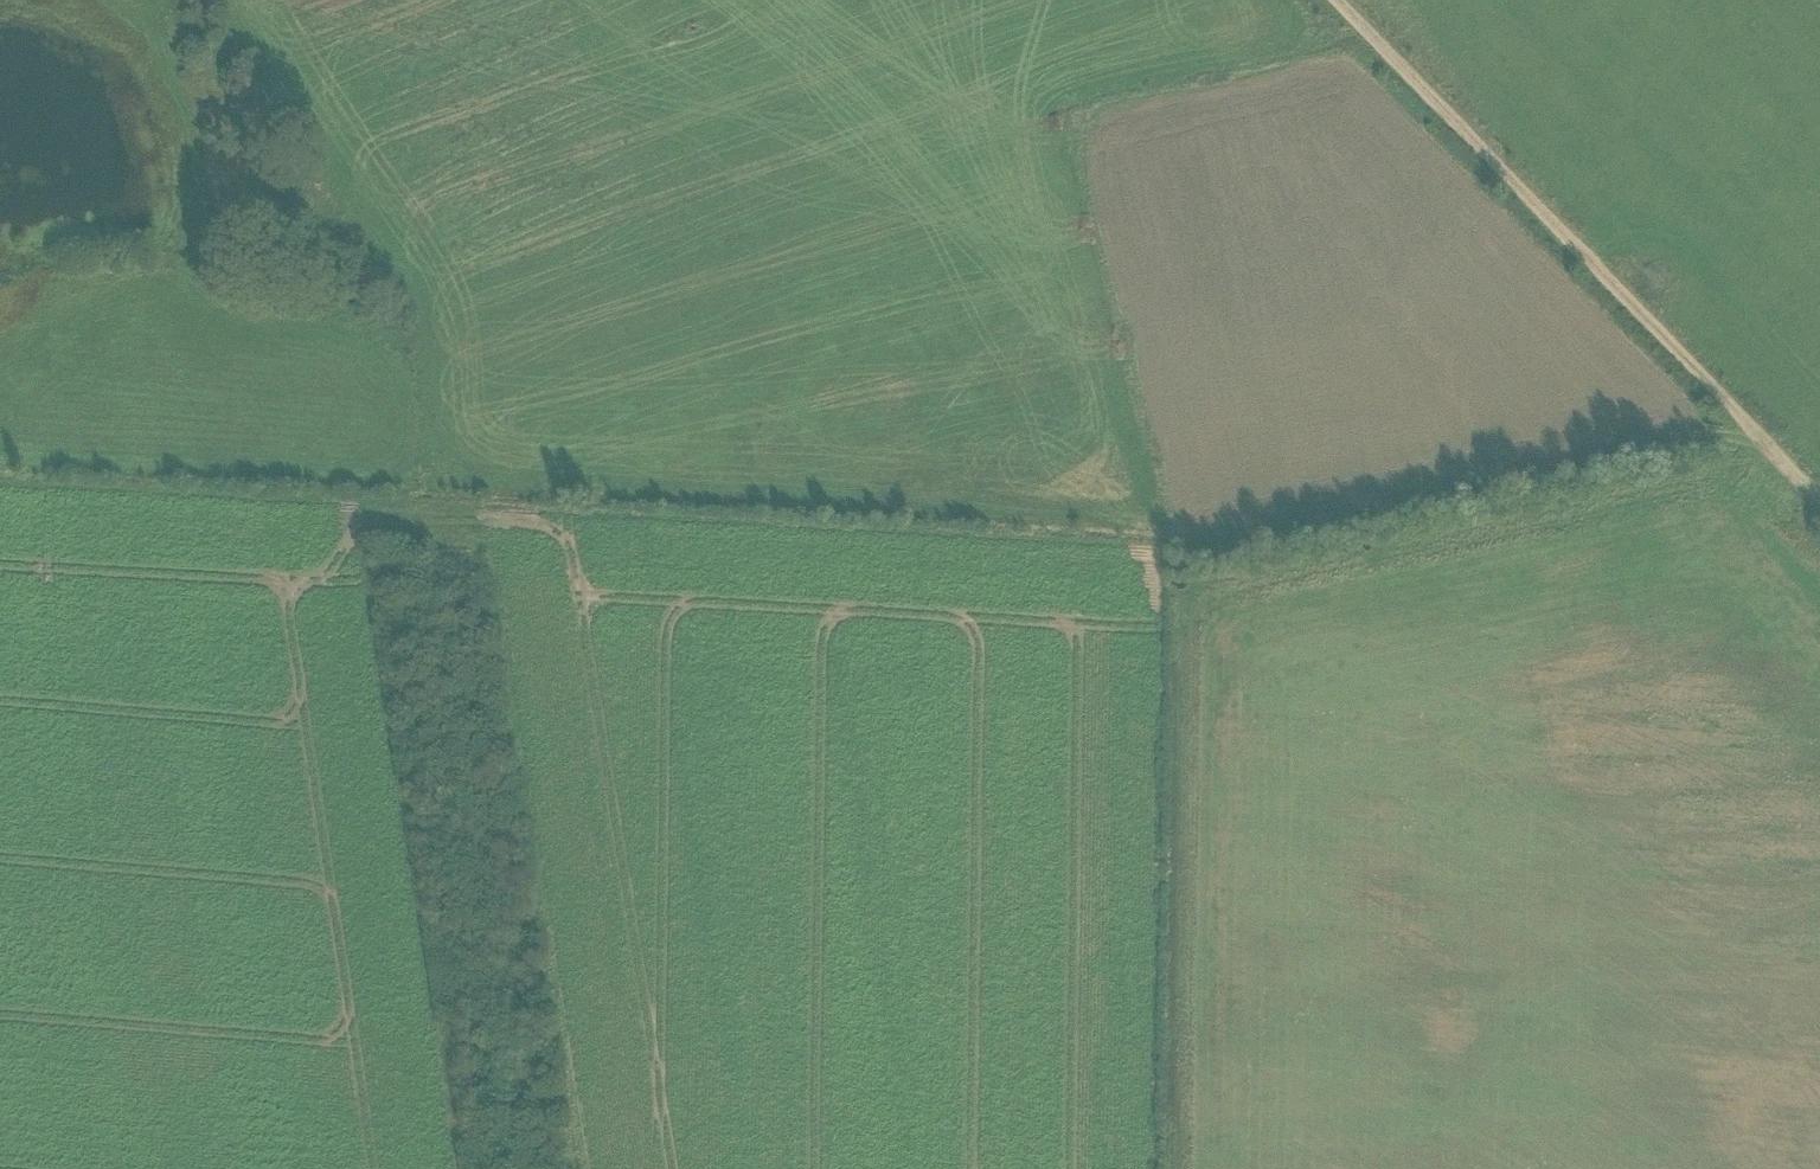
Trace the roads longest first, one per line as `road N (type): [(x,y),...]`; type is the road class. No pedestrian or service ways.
road 1 (track): [(1819,509),(1334,0)]

